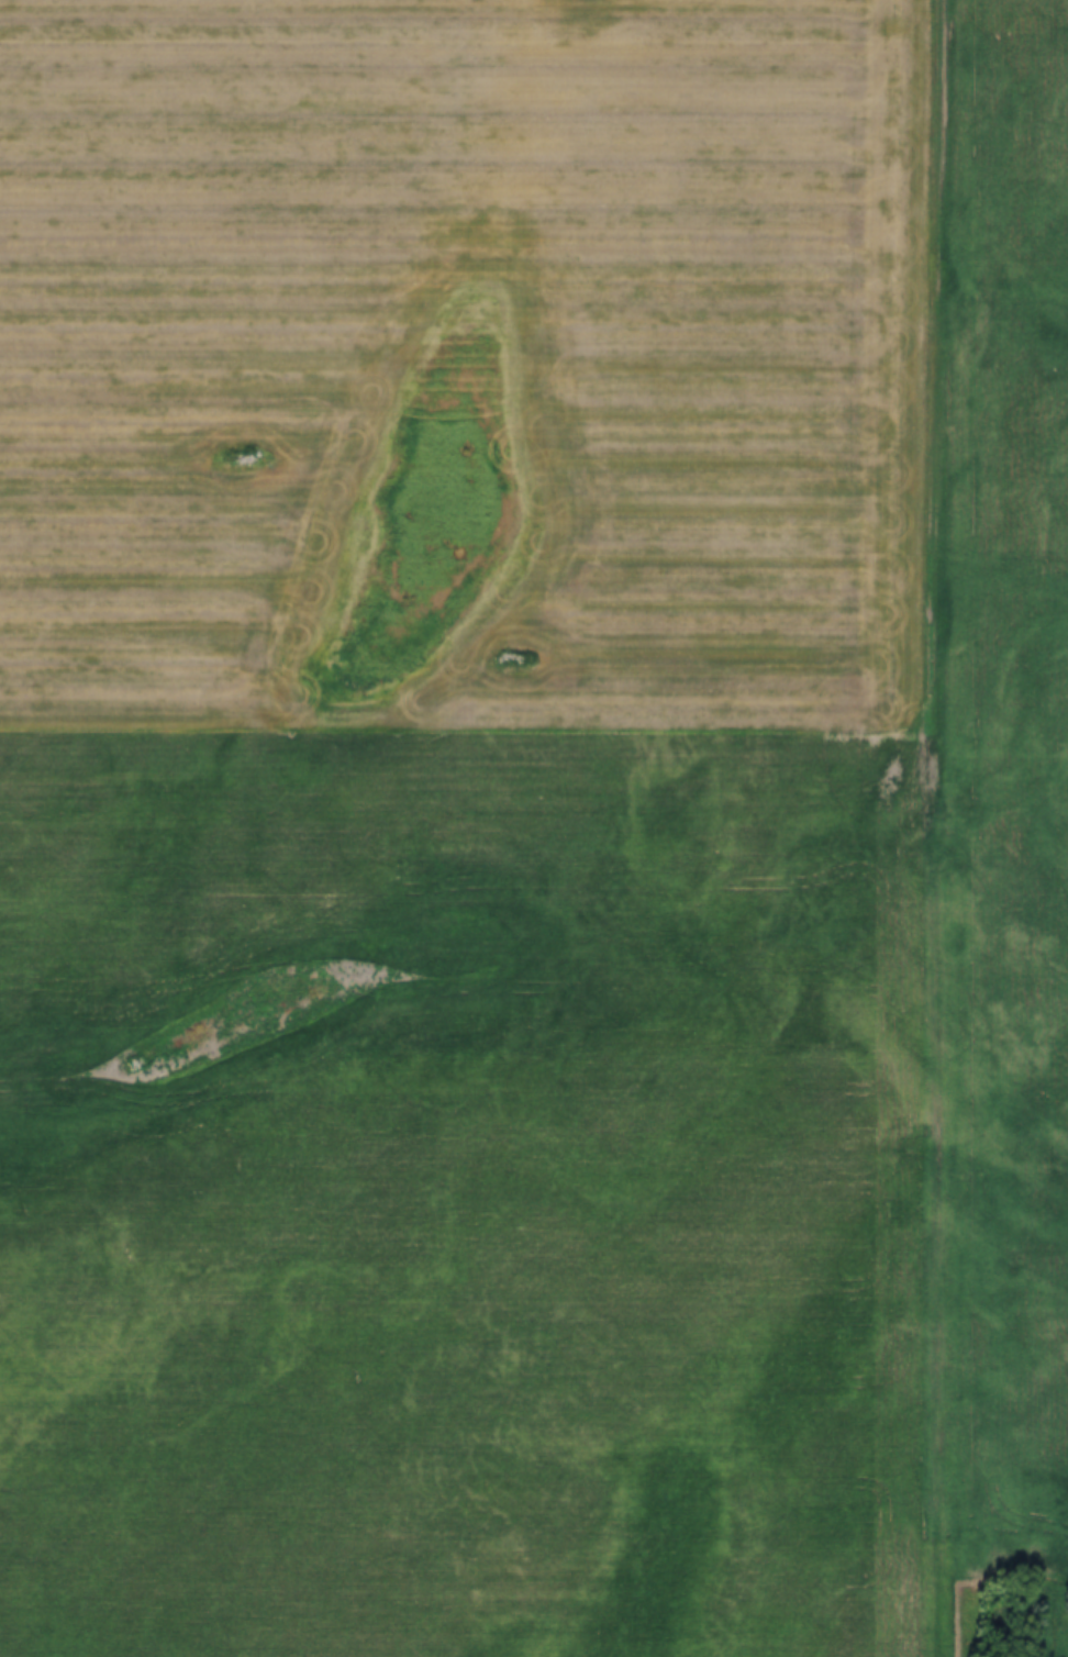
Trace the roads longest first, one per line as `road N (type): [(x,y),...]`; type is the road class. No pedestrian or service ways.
road 1 (track): [(938,1656),(930,737),(949,342),(965,296),(947,211),(950,0)]

